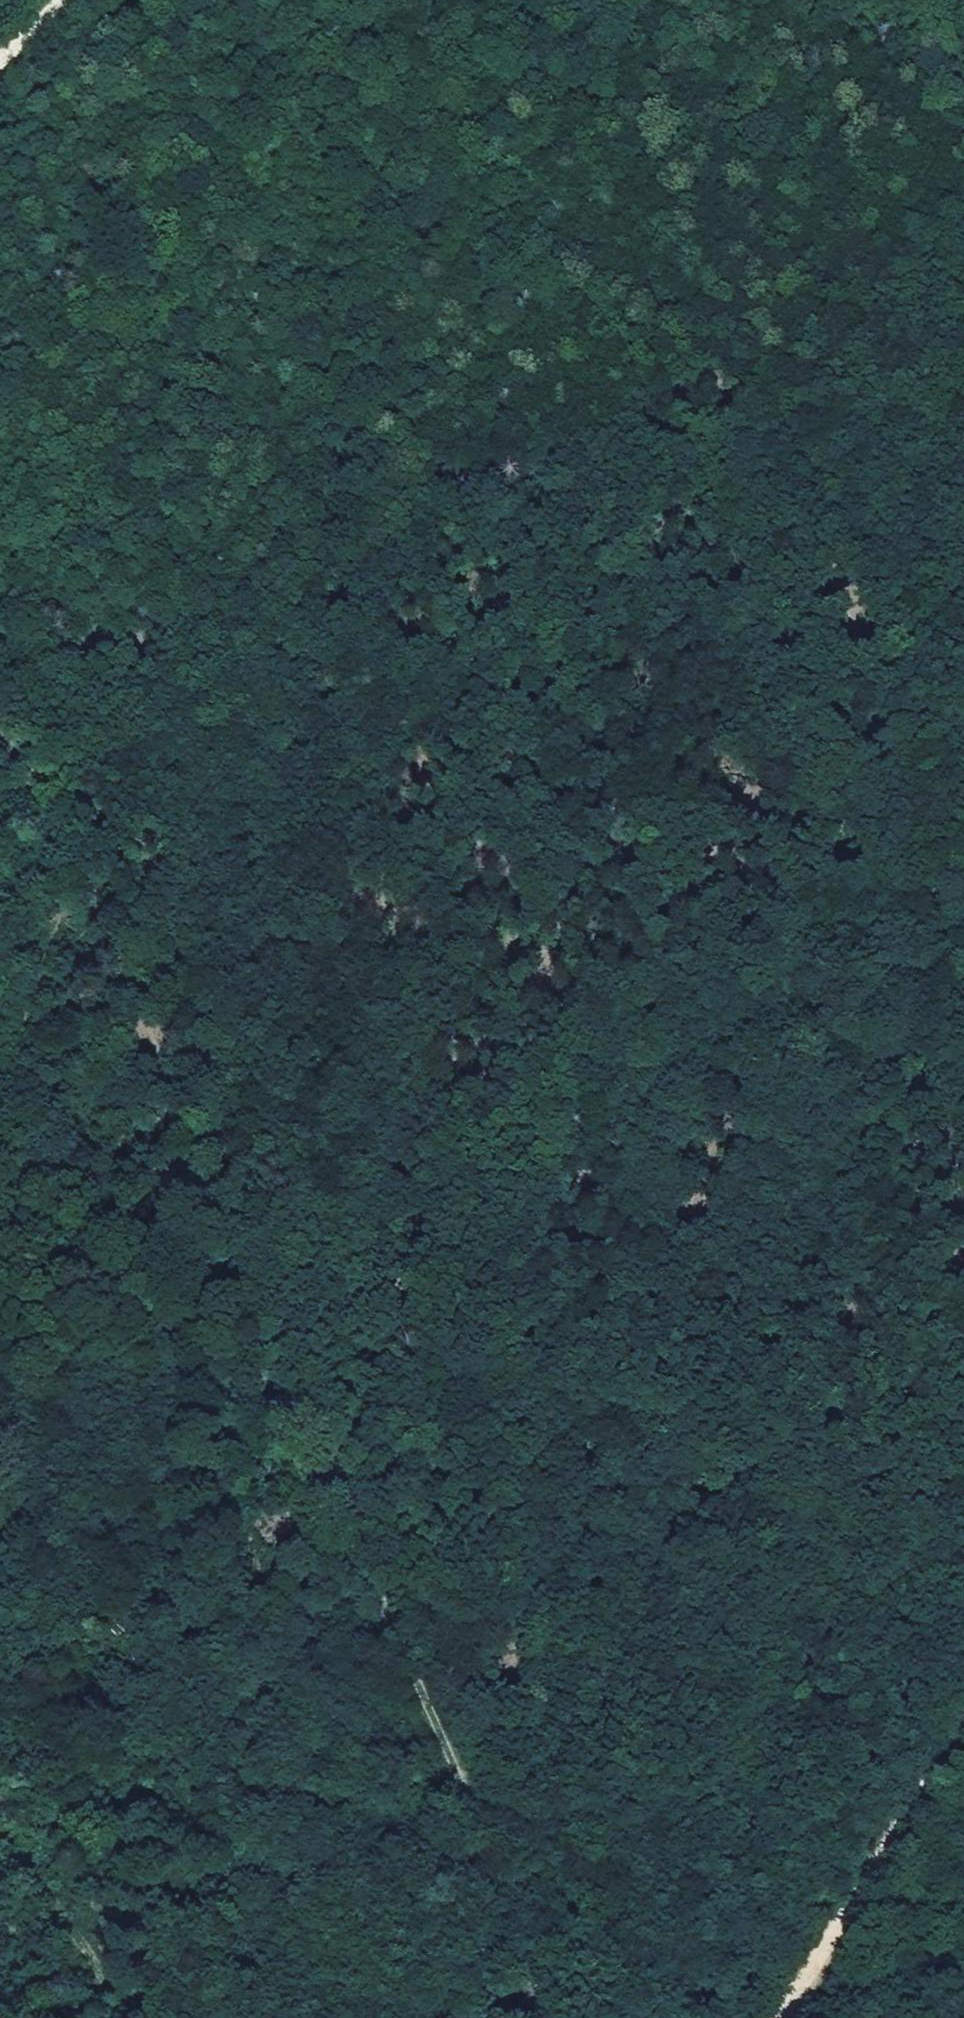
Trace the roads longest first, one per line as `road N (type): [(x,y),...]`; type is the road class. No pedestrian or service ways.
road 1 (track): [(963,239),(753,362),(502,464),(283,571),(0,685)]
road 2 (track): [(963,1737),(777,2017)]

